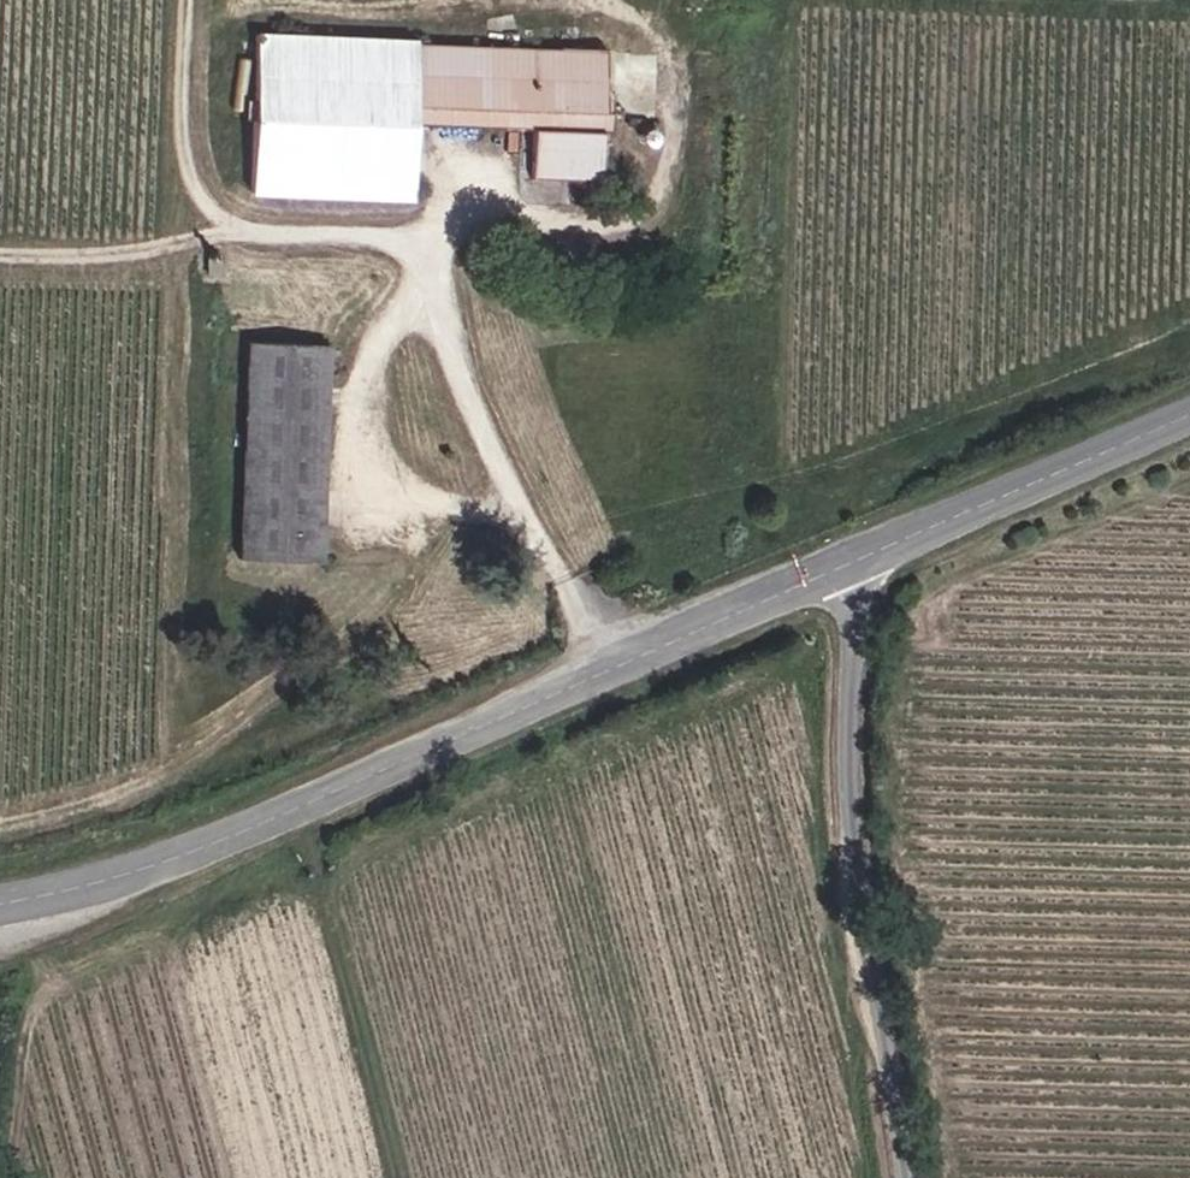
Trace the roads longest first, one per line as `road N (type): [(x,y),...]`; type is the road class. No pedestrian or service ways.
road 1 (track): [(1189,313),(799,477),(424,514),(410,595),(281,694),(121,795),(0,821)]
road 2 (tertiary): [(0,904),(151,867),(867,556)]
road 3 (residential): [(912,1177),(853,782),(867,556)]
road 4 (track): [(201,0),(194,97),(201,174),(232,228),(438,238)]
road 5 (tertiary): [(867,556),(1189,412)]
road 6 (track): [(232,228),(158,246),(0,244)]

